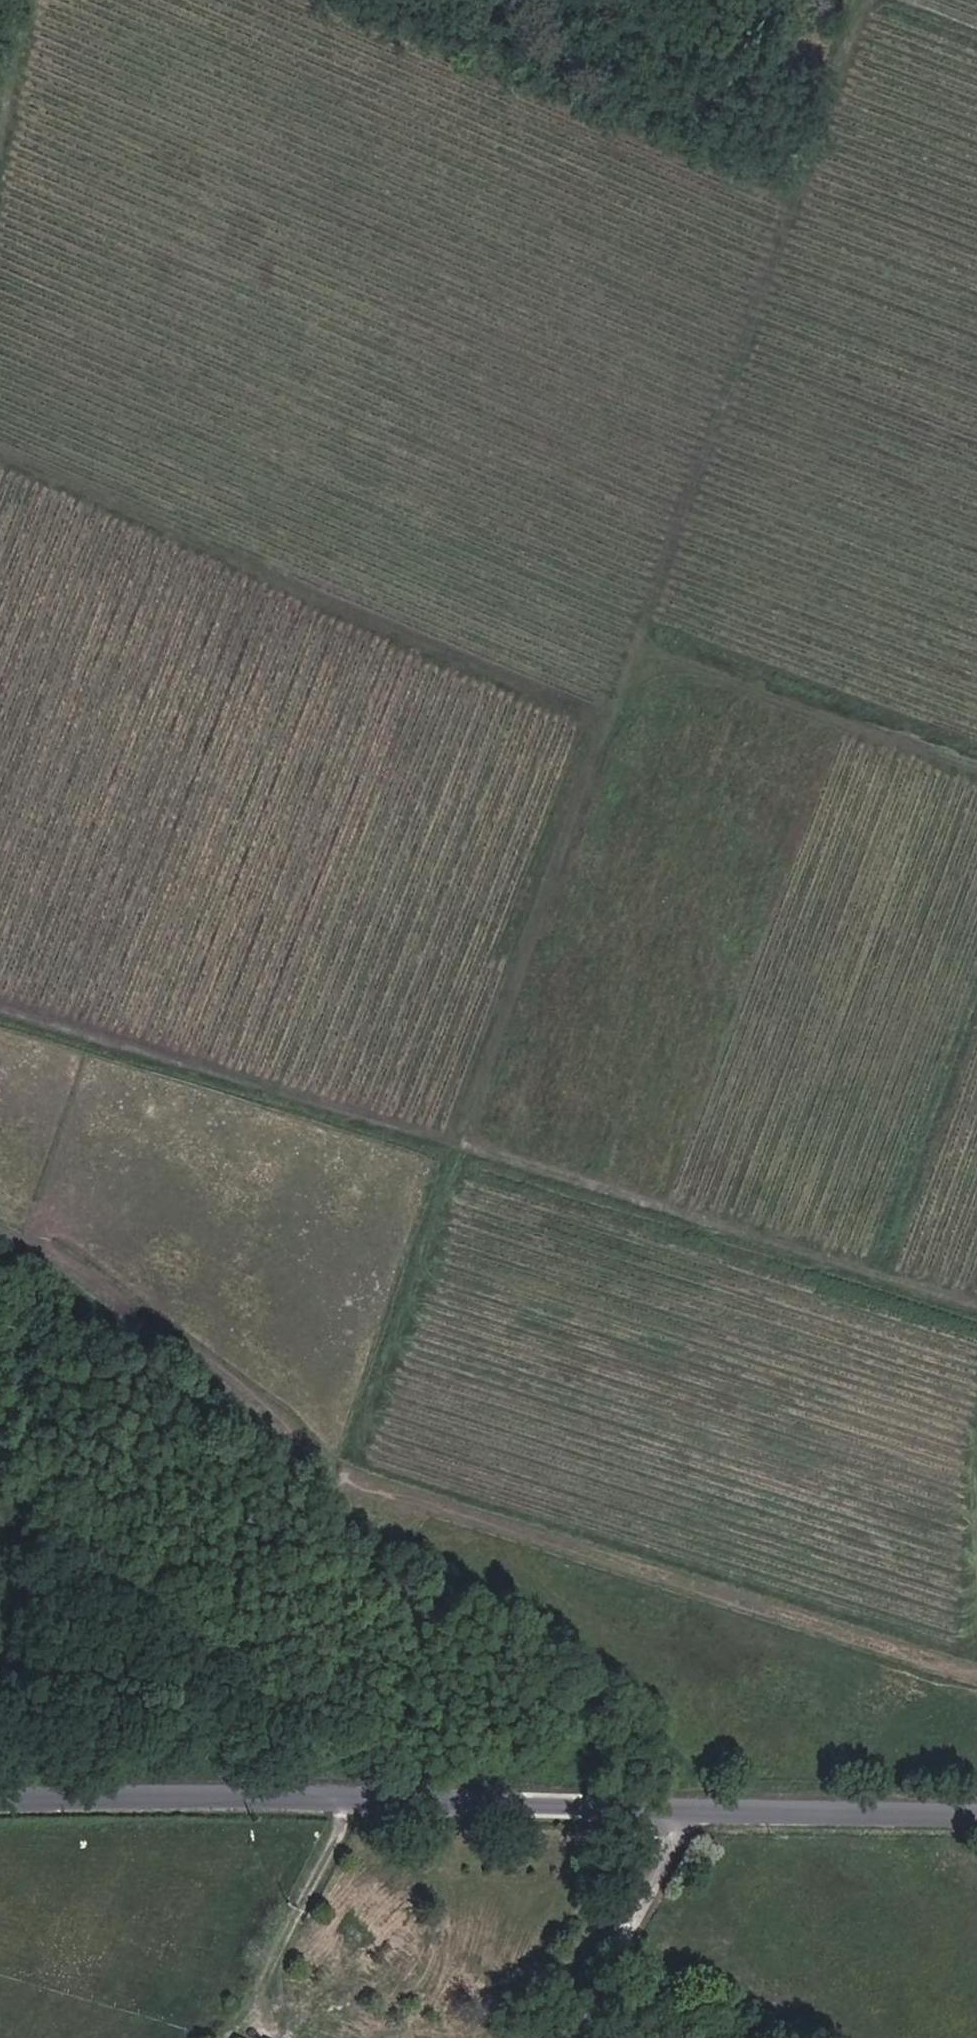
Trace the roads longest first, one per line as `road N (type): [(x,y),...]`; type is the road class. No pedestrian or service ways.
road 1 (unclassified): [(683,1805),(334,1796),(0,1802)]
road 2 (unclassified): [(976,1813),(683,1805)]
road 3 (unclassified): [(579,2037),(683,1805)]

